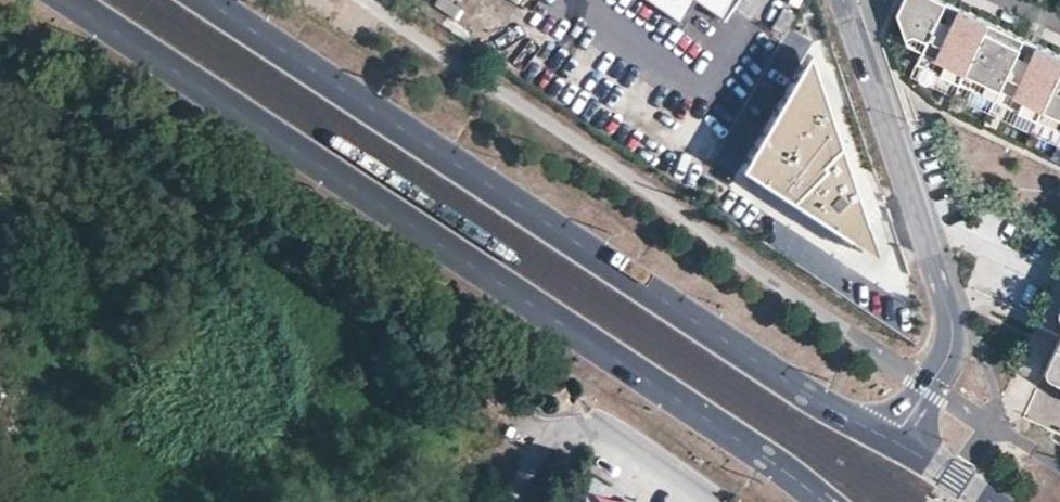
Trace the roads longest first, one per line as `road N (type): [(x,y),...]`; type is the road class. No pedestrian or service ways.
road 1 (primary): [(69,0),(525,297),(821,501)]
road 2 (primary): [(890,438),(650,291),(211,0)]
road 3 (tertiary): [(890,438),(950,345),(926,240),(845,0)]
road 4 (unclassified): [(712,501),(599,427),(578,423),(556,432),(513,501)]

